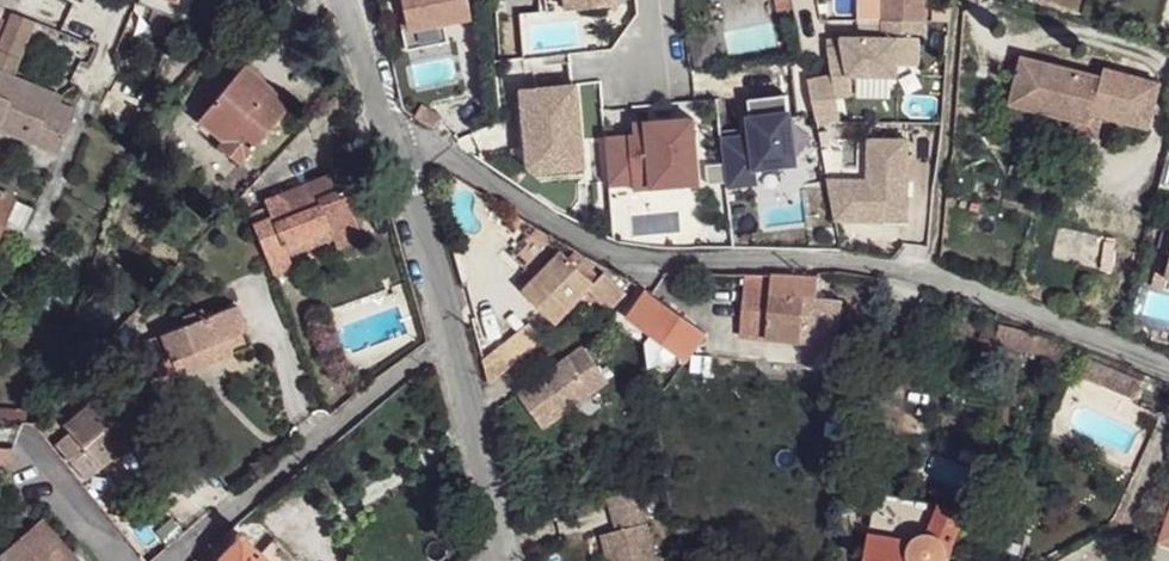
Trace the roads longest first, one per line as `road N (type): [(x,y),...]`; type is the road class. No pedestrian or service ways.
road 1 (residential): [(1168,372),(905,270),(842,260),(665,261),(612,253),(387,120)]
road 2 (residential): [(387,120),(493,560)]
road 3 (residential): [(341,0),(387,120)]

